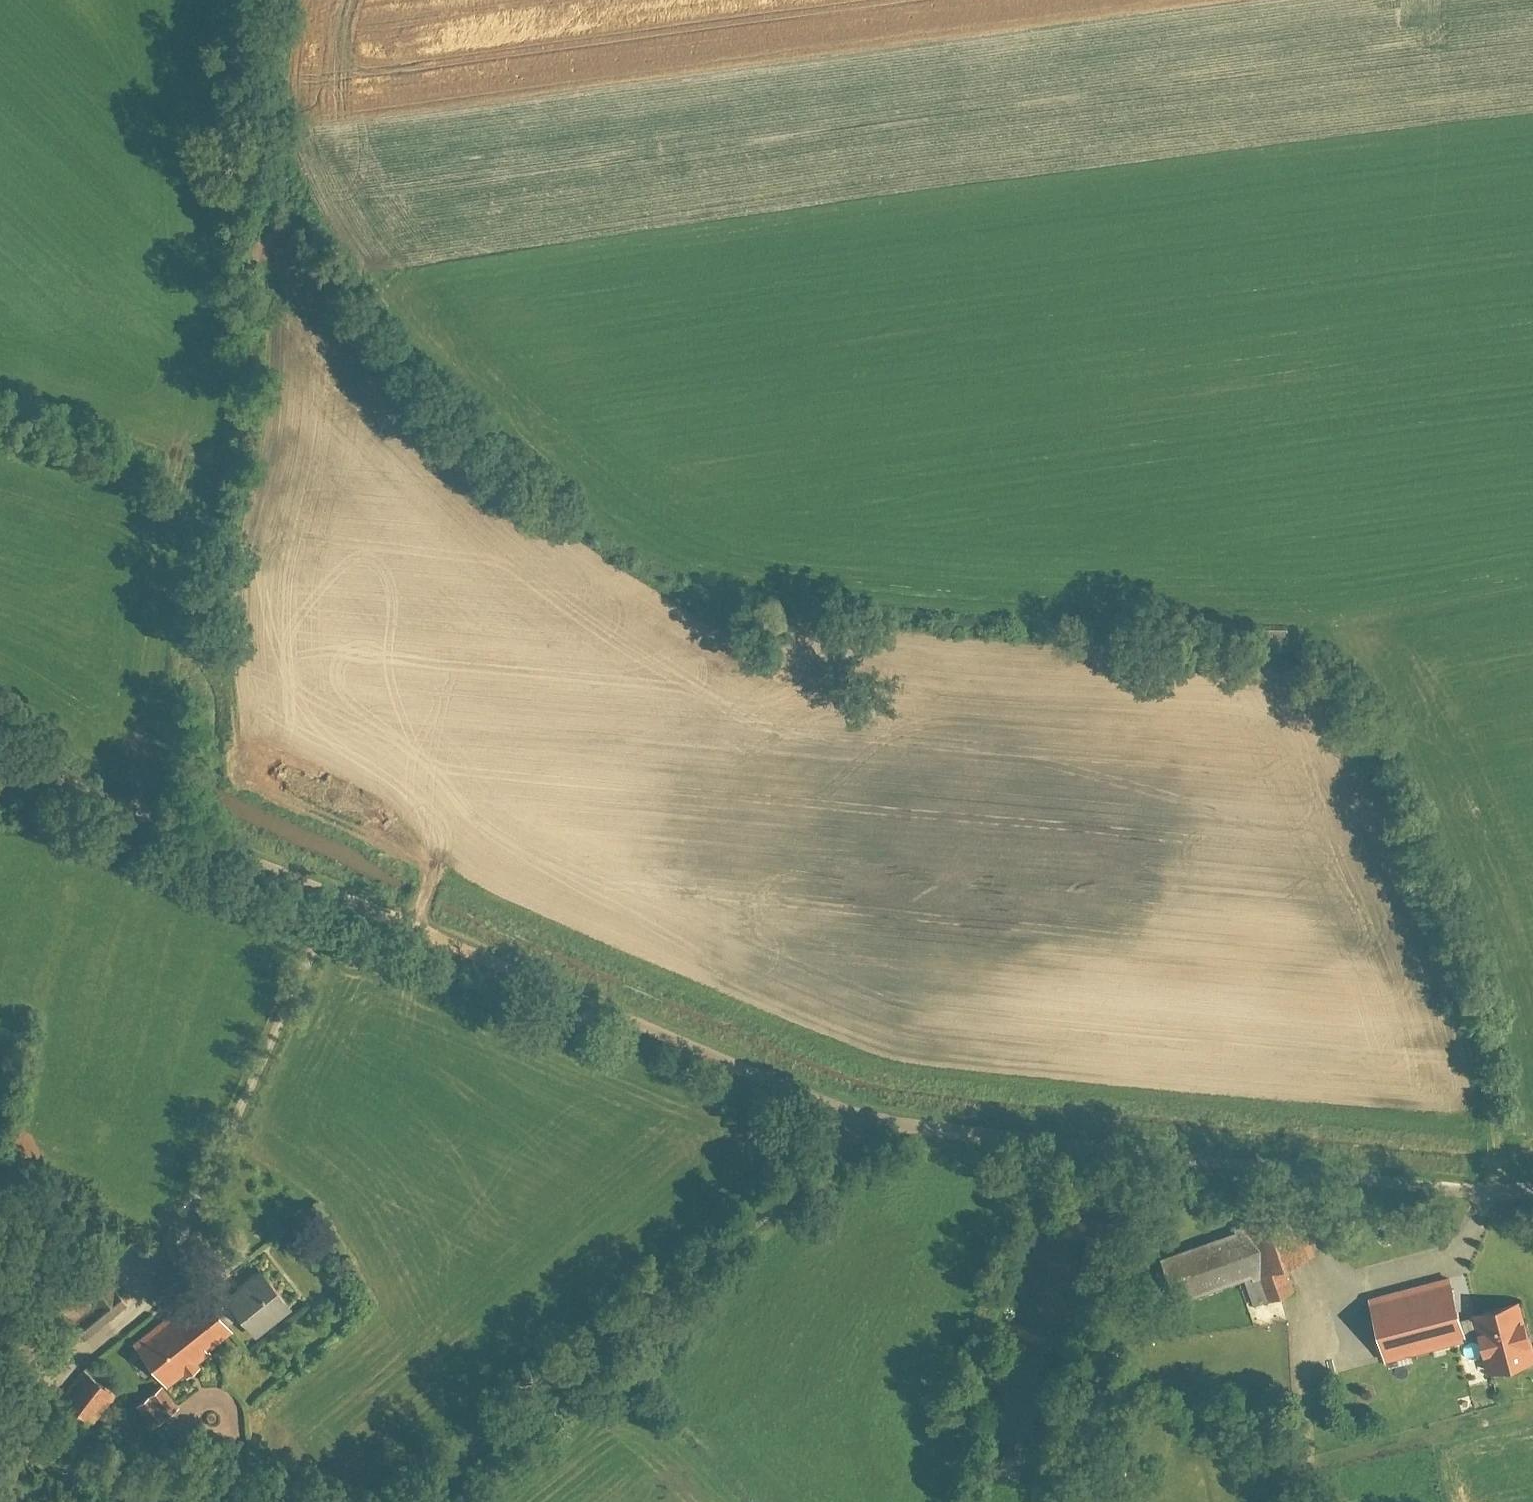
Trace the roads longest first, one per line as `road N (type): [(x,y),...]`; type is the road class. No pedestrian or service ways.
road 1 (residential): [(868,1119),(1255,1167),(1461,1188),(1532,1188)]
road 2 (residential): [(868,1119),(835,1156),(411,1501)]
road 3 (residential): [(340,900),(868,1119)]
road 4 (residential): [(340,900),(156,1284)]
road 5 (residential): [(0,756),(340,900)]

